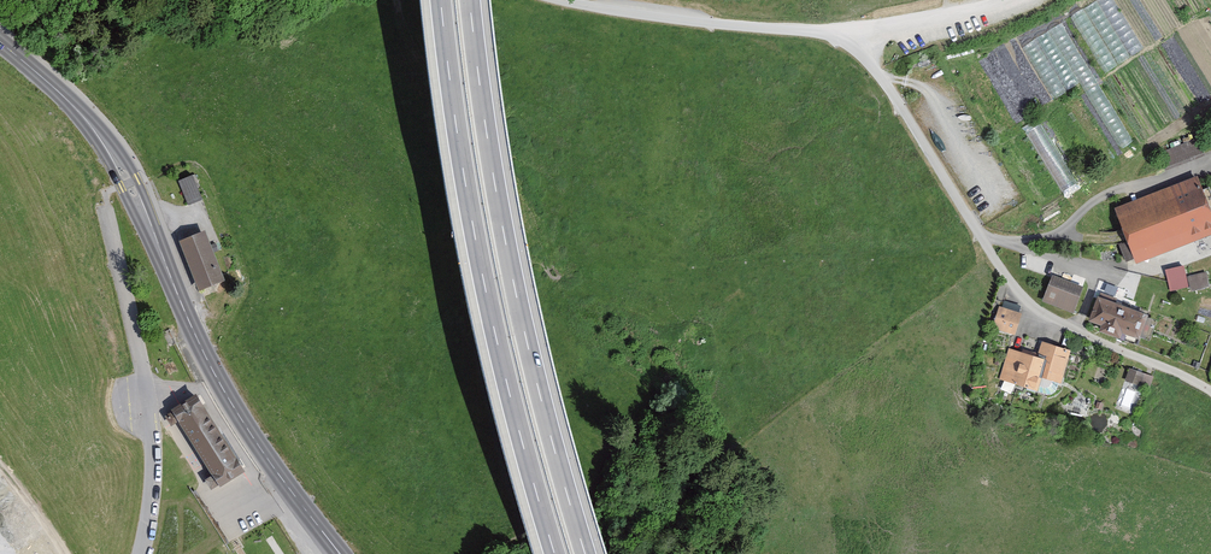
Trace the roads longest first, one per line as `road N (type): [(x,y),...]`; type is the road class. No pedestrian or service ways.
road 1 (primary): [(0,42),(66,99),(109,151),(220,384),(340,553)]
road 2 (motorway): [(585,553),(525,320),(473,0)]
road 3 (motorway): [(443,0),(494,327),(553,553)]
road 4 (track): [(883,79),(923,86),(935,97),(994,202)]

